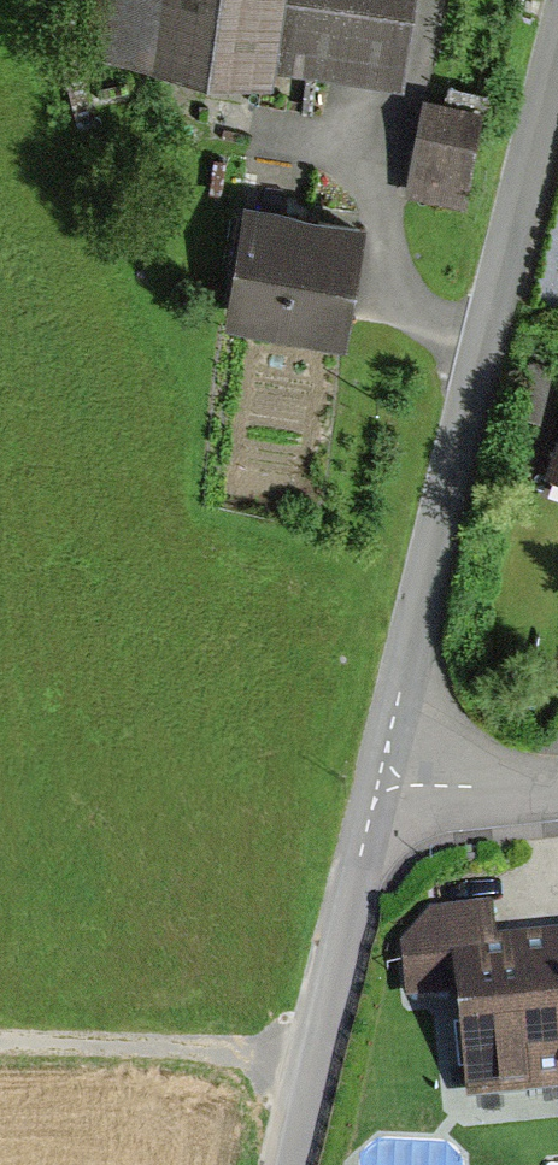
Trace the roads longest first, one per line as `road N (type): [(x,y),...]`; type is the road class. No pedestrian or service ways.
road 1 (residential): [(384,783),(557,62)]
road 2 (residential): [(289,1164),(384,783)]
road 3 (track): [(317,1058),(0,1052)]
road 4 (residential): [(384,783),(557,784)]

